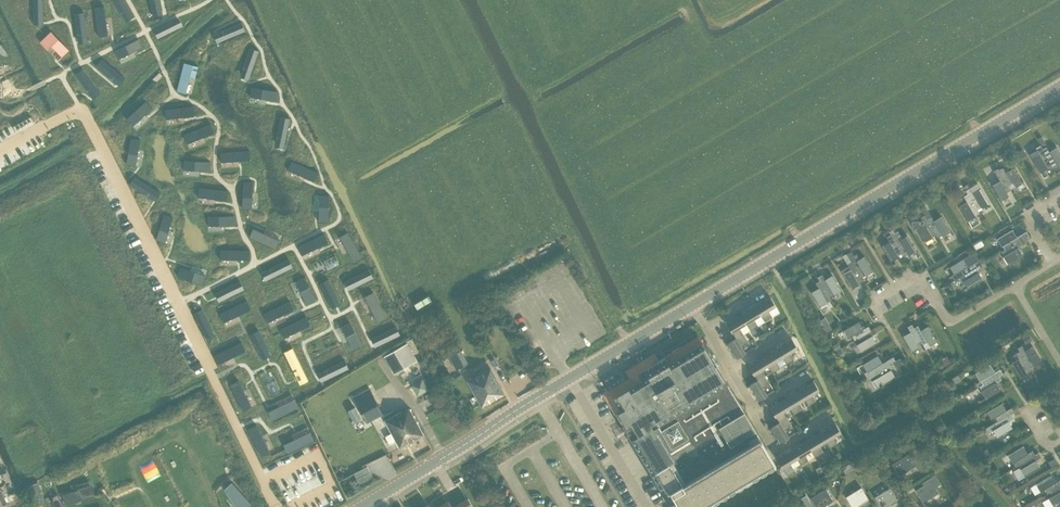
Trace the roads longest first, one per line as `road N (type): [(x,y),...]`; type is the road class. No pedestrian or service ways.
road 1 (tertiary): [(359,506),(1059,86)]
road 2 (residential): [(915,279),(950,320),(1015,285)]

